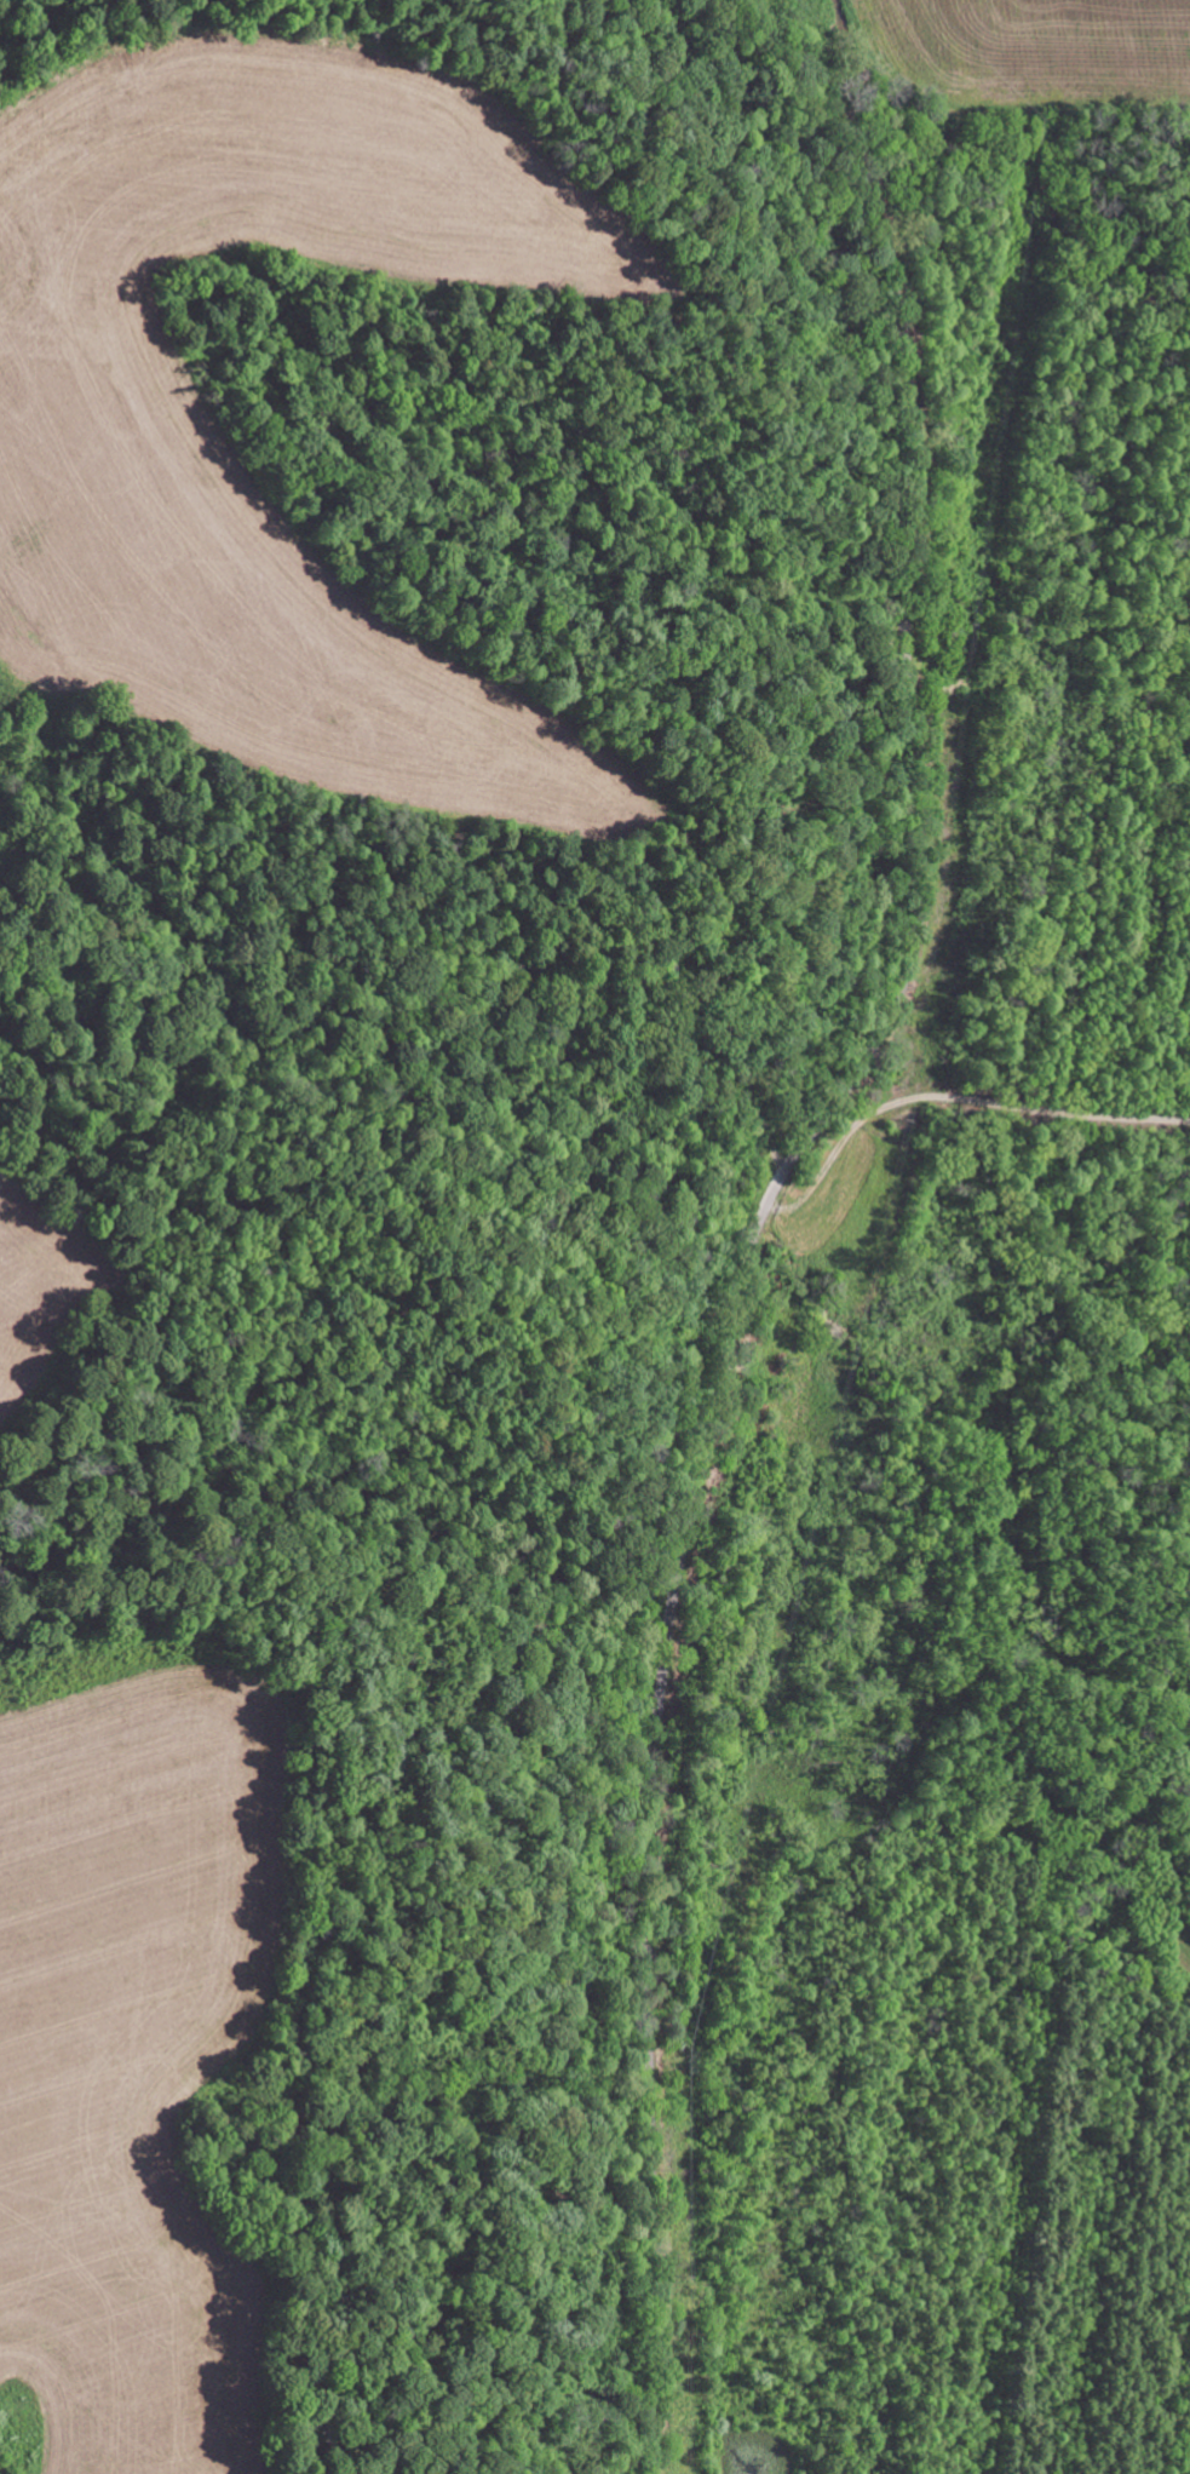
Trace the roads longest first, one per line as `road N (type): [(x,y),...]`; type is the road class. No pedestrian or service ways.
road 1 (residential): [(640,2473),(654,2361),(660,1718),(679,1578),(743,1276),(766,1209),(893,1010),(916,942),(926,868),(907,643),(919,460),(906,343),(835,121),(743,0)]

